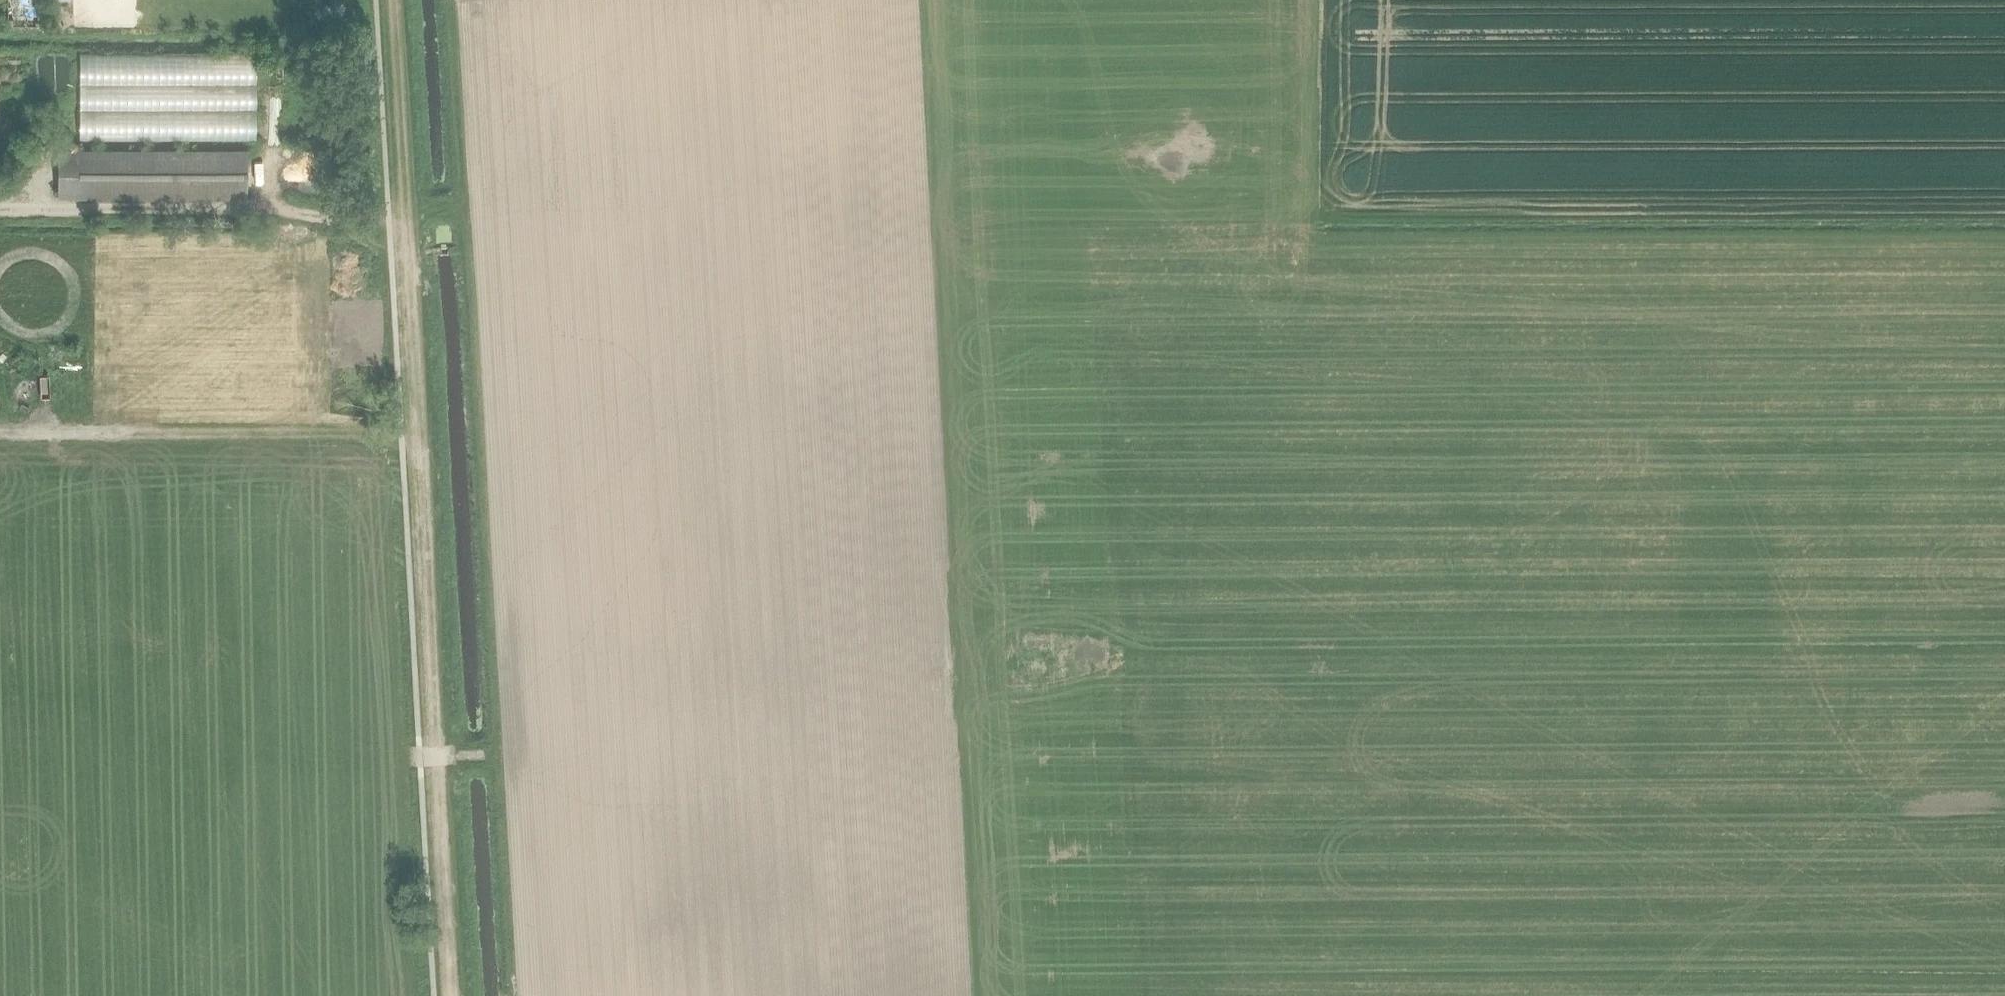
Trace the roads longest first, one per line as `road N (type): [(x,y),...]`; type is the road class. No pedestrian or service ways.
road 1 (track): [(388,210),(0,216)]

